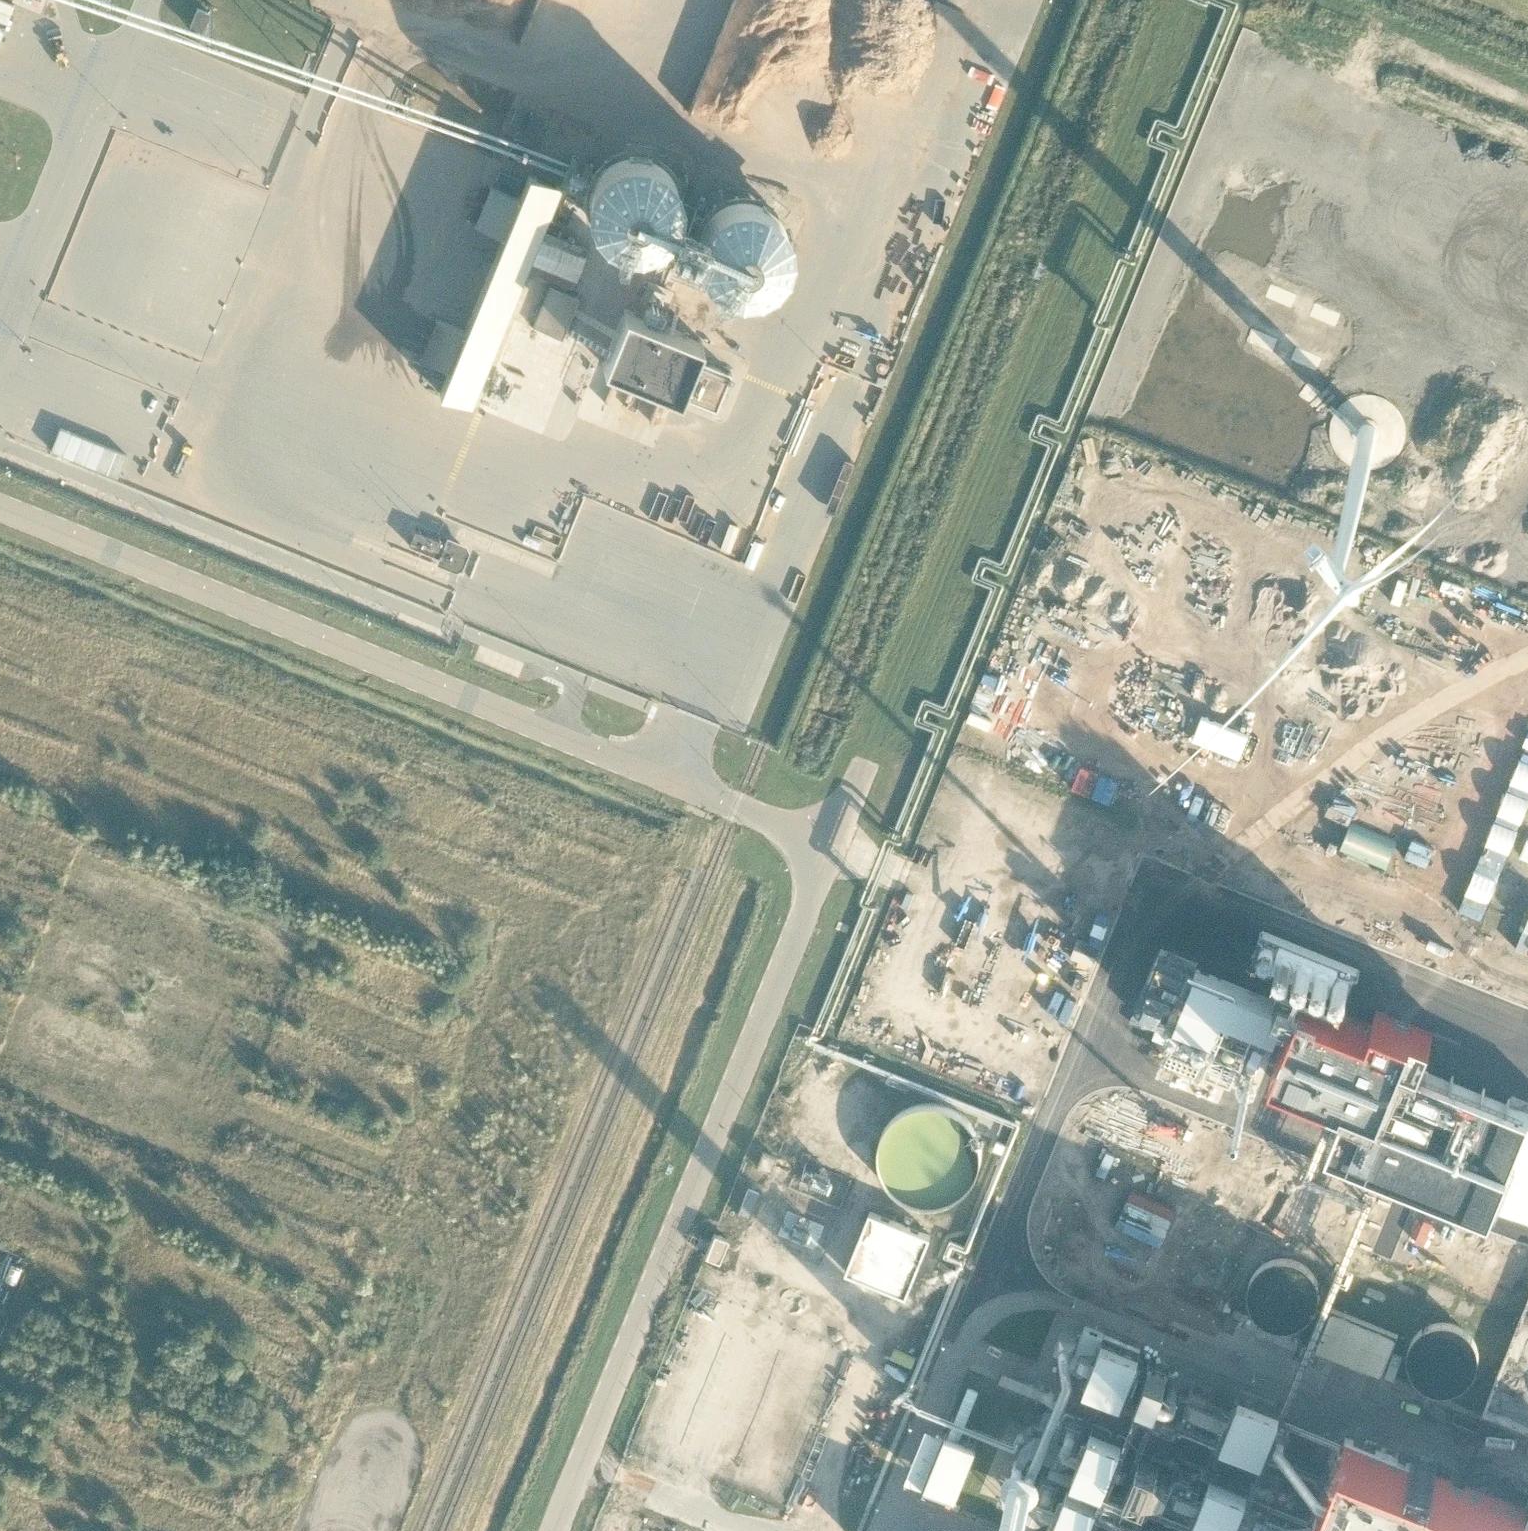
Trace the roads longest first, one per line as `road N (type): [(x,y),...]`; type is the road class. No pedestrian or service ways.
road 1 (unclassified): [(0,511),(835,843)]
road 2 (unclassified): [(835,843),(565,1530)]

